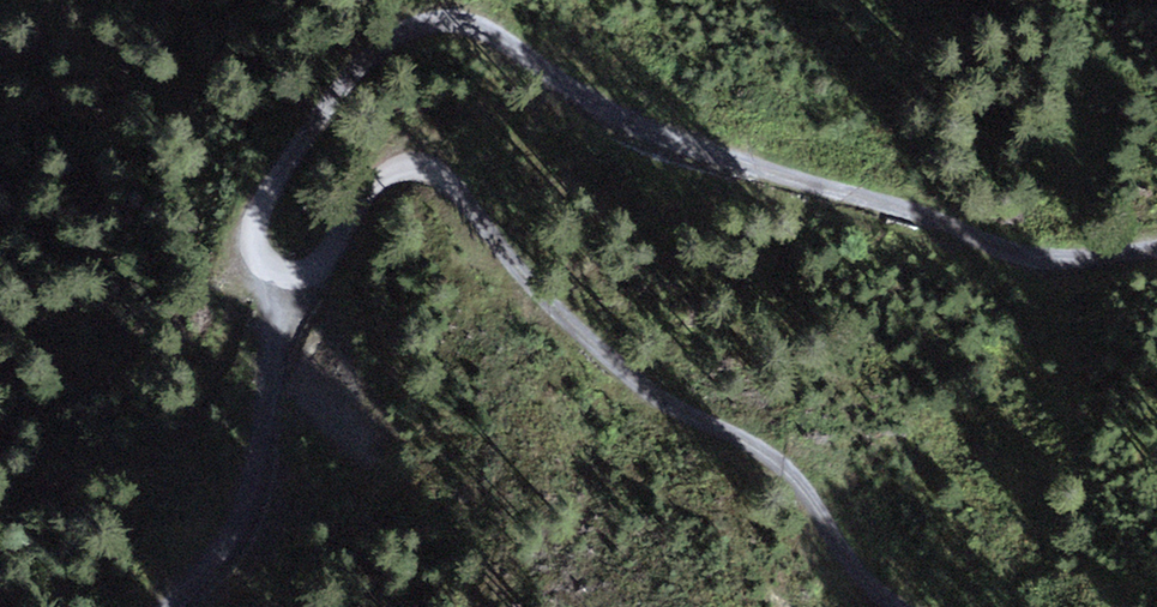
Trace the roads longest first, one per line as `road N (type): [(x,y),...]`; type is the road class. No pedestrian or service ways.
road 1 (track): [(1156,249),(1040,258),(700,150),(624,122),(461,22),(423,23),(381,46),(317,119),(257,220),(256,249),(269,266),(294,274),(316,268),(384,175),(410,166),(435,171),(575,326),(651,388),(784,461),(846,558),(898,606)]
road 2 (track): [(294,274),(257,412),(242,518),(166,606)]

